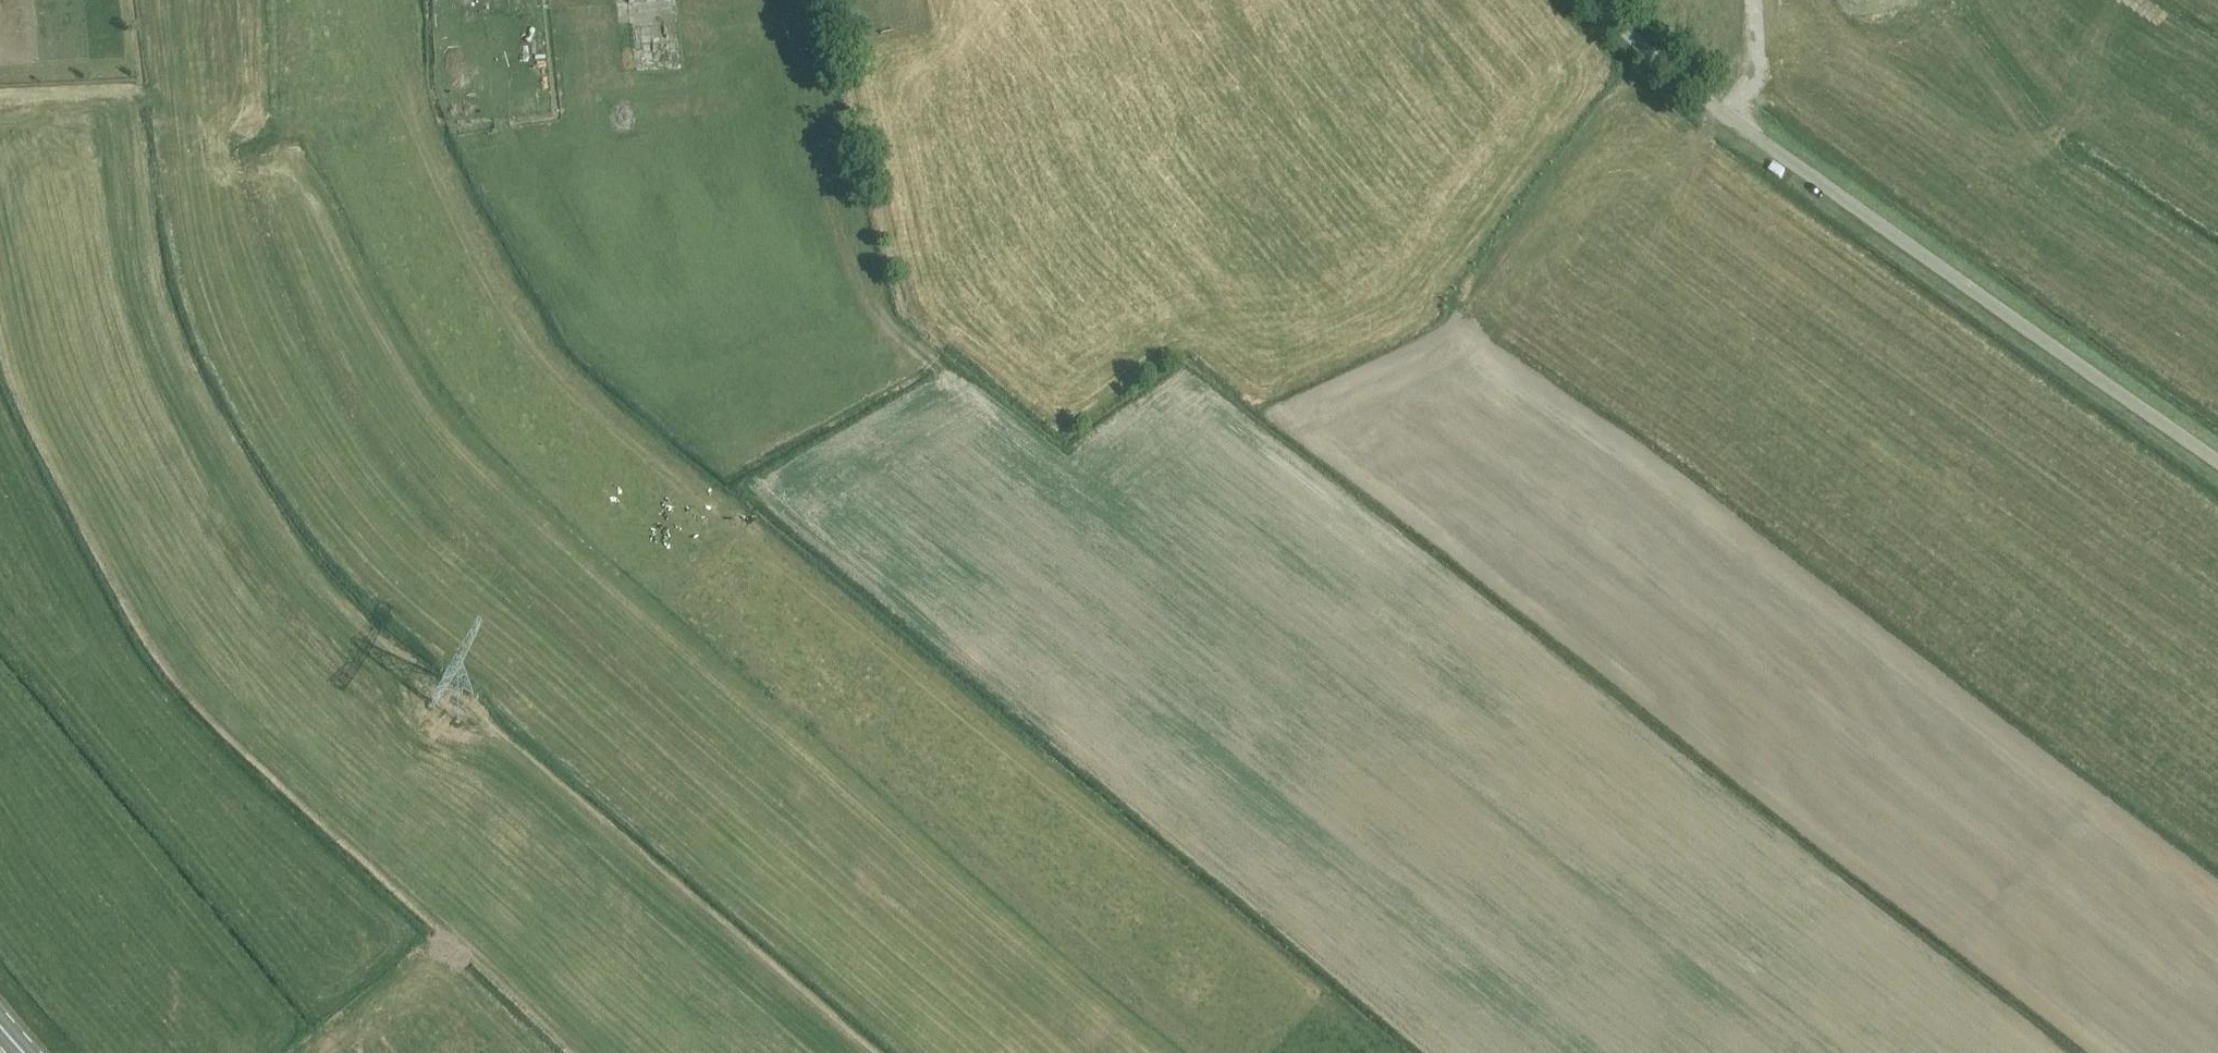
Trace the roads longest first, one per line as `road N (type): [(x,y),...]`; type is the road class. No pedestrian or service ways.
road 1 (unclassified): [(2217,462),(1755,137),(1594,0)]

